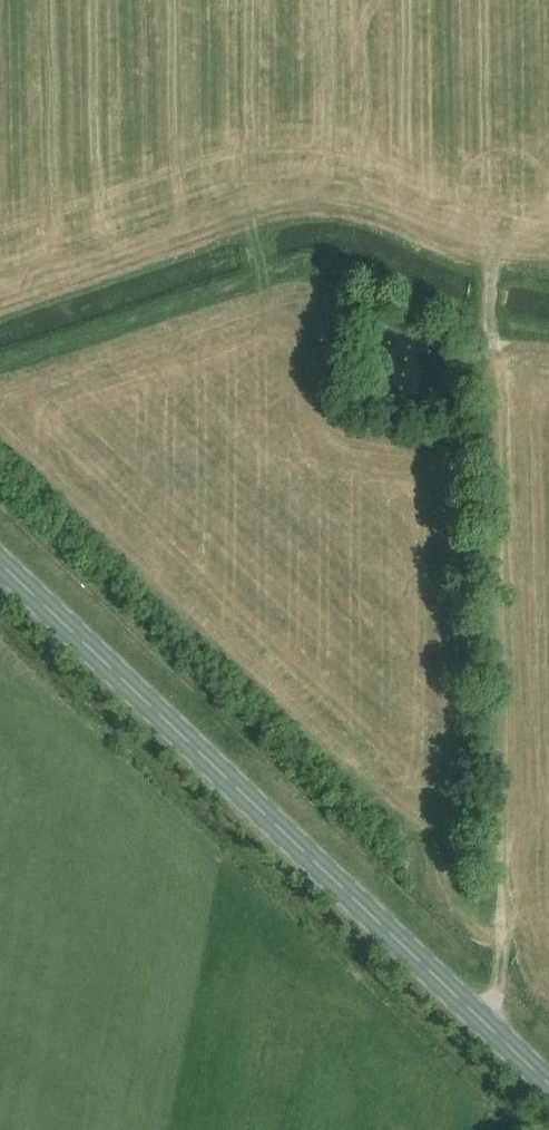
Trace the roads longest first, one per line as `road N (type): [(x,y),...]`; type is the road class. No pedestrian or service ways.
road 1 (primary): [(548,1087),(0,565)]

